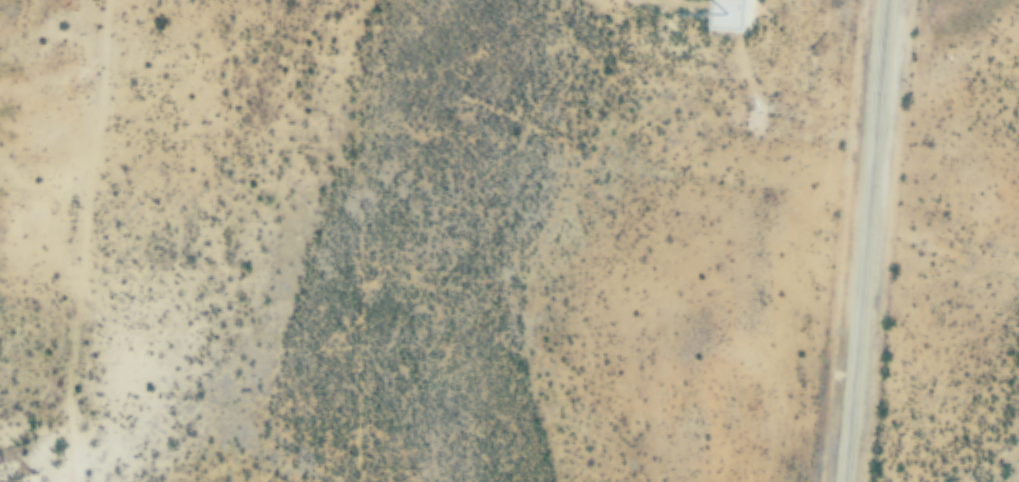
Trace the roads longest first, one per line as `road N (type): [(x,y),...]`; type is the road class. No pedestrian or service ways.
road 1 (track): [(87,481),(66,403),(119,0)]
road 2 (secondary): [(849,481),(888,0)]

